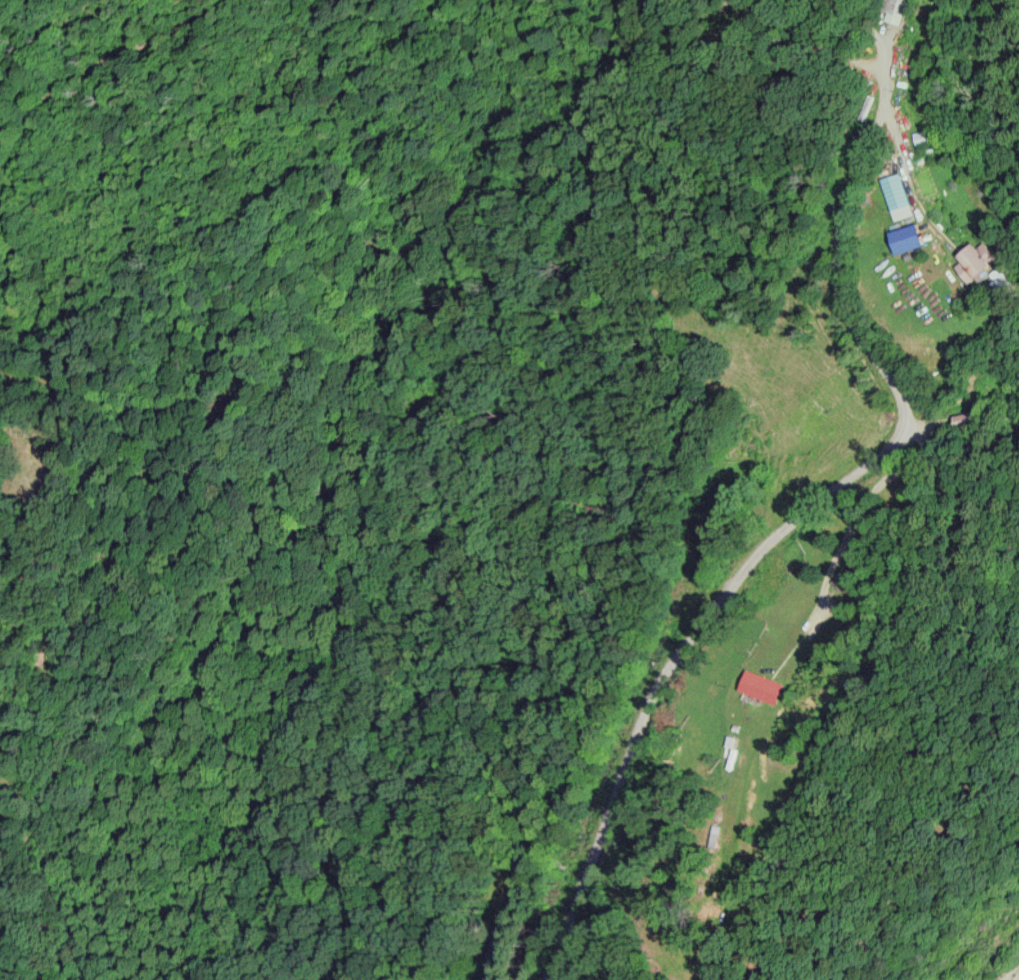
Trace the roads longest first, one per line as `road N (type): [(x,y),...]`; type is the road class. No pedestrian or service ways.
road 1 (residential): [(524,979),(690,628),(739,558),(870,437),(870,350),(842,306),(842,229),(891,126),(875,44),(842,0)]

